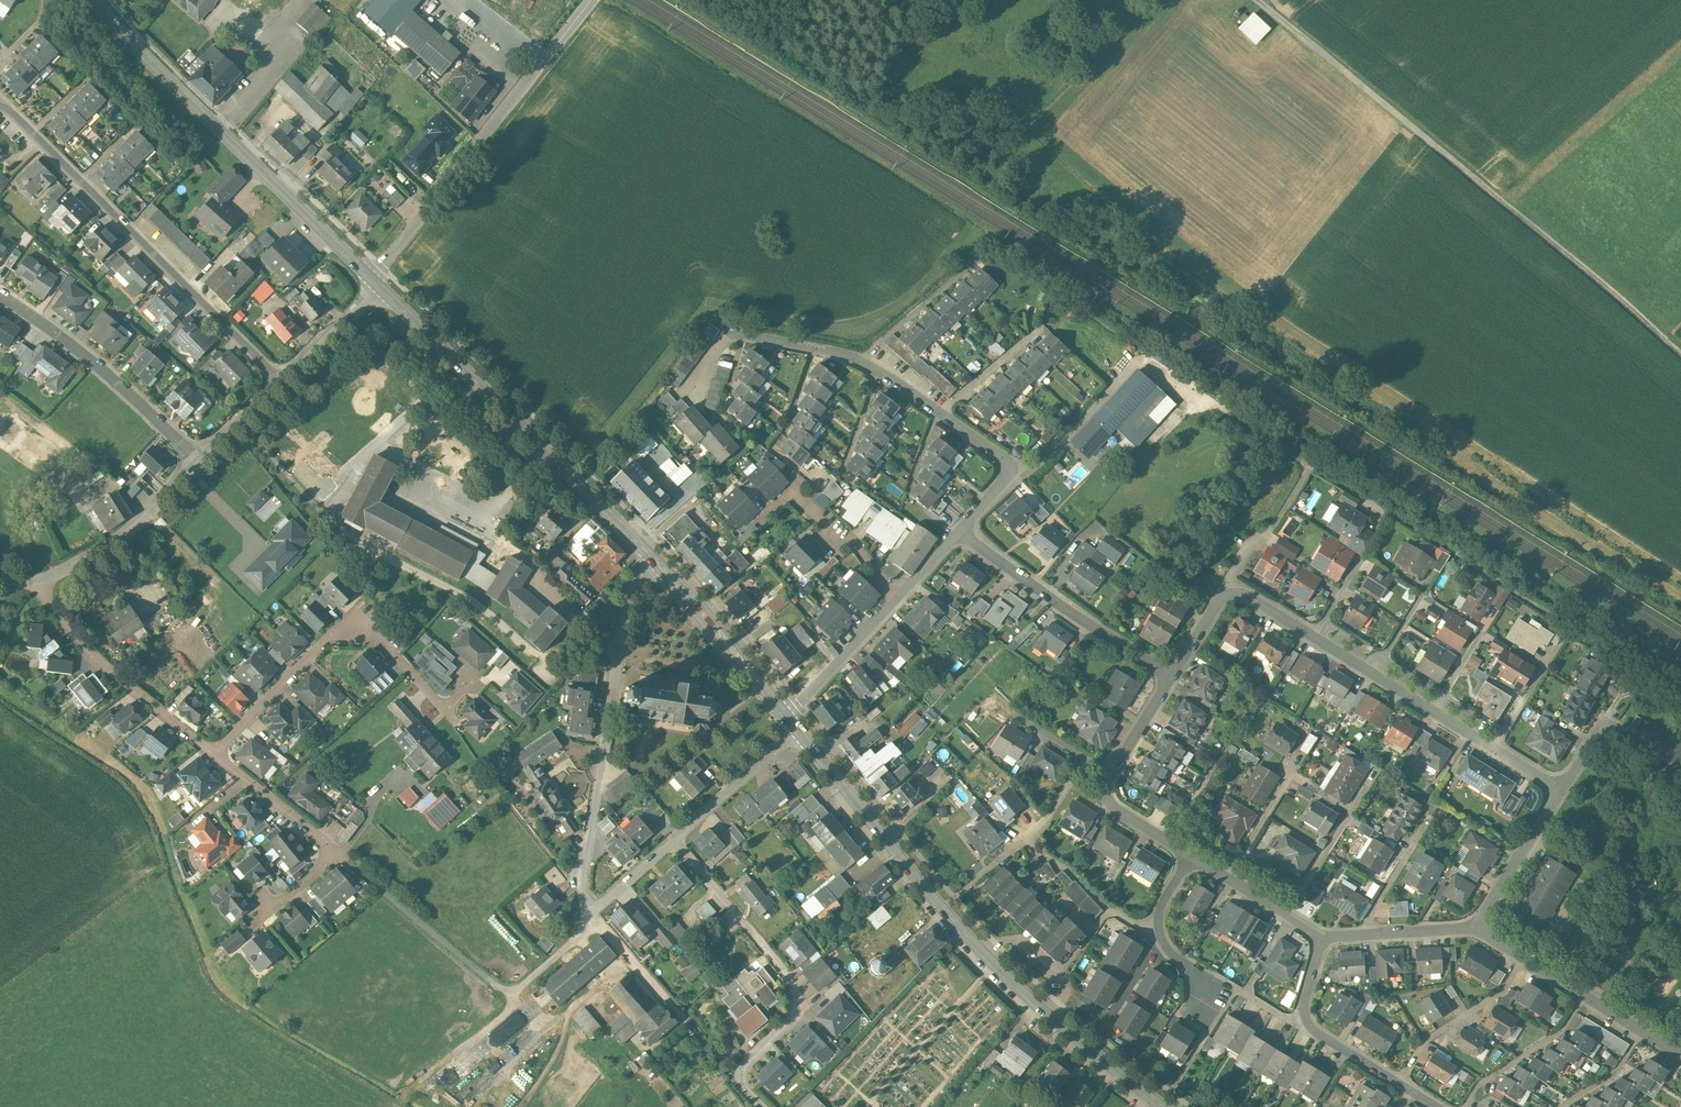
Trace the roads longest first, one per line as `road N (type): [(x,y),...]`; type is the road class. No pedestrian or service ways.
road 1 (unclassified): [(1254,0),(1620,296),(1680,357)]
road 2 (primary): [(1167,1106),(982,950),(796,726)]
road 3 (residential): [(677,841),(593,915),(586,908),(627,608),(650,557)]
road 4 (primary): [(380,285),(123,39),(97,0)]
road 5 (residential): [(281,381),(0,102)]
road 6 (primary): [(650,557),(380,285)]
road 7 (unclassified): [(590,0),(380,285)]
road 8 (residential): [(764,1106),(740,1082),(744,1066),(794,1014),(793,982),(677,841)]
road 9 (residential): [(212,755),(327,641),(353,631),(380,638),(454,720)]
road 10 (residential): [(212,755),(338,853),(257,923)]
road 11 (residential): [(196,464),(104,373),(0,295)]
road 12 (residential): [(958,533),(1170,677)]
road 13 (residential): [(1325,937),(1299,1027),(1438,1106)]
road 14 (residential): [(33,583),(90,657),(212,755)]
road 15 (residential): [(1475,931),(1680,1056)]
road 16 (residential): [(813,348),(746,336),(721,340),(691,401),(735,430)]
road 17 (primary): [(788,715),(650,557)]
road 18 (residential): [(196,464),(124,536),(33,583)]
road 19 (residential): [(958,533),(1001,482),(1005,464),(937,414)]
road 20 (track): [(512,996),(515,1008),(503,1020),(424,1076),(398,1106)]
road 21 (residential): [(796,726),(677,841)]
road 22 (residential): [(1211,991),(1159,931),(1161,908),(1193,854)]
road 23 (residential): [(1475,931),(1559,793)]
road 24 (residential): [(788,715),(896,598)]
road 25 (residential): [(1559,793),(1594,736),(1609,727),(1624,727),(1666,757)]
road 26 (residential): [(971,264),(857,363)]
road 27 (residential): [(1312,465),(1226,586)]
road 28 (residential): [(1371,677),(1493,752)]
road 29 (residential): [(862,556),(793,490),(759,522)]
road 30 (residential): [(1362,794),(1289,914)]
road 31 (residential): [(1044,325),(937,414)]
road 32 (track): [(515,1008),(562,1034),(518,1106)]
road 33 (residential): [(380,285),(281,381)]
road 34 (residential): [(1084,758),(1054,809),(999,860)]
road 35 (residential): [(1112,774),(1113,808),(1193,854)]

